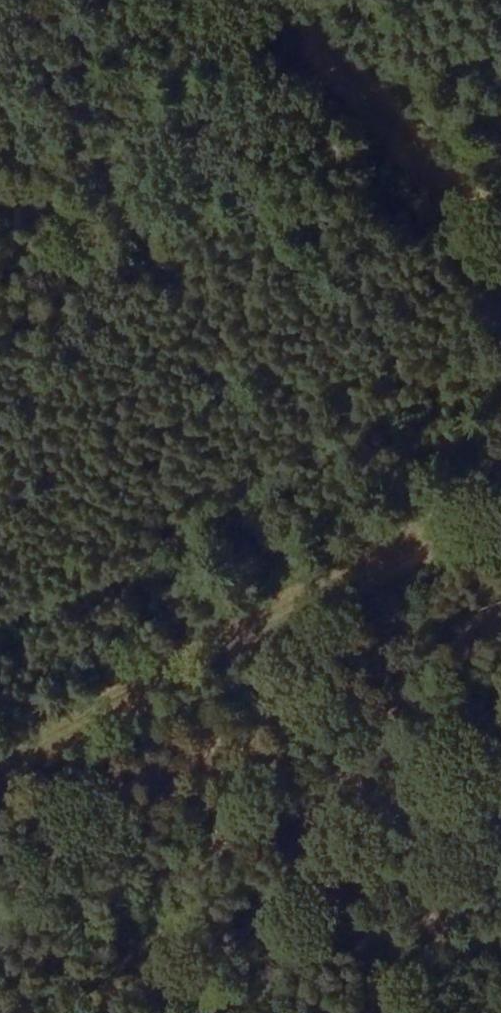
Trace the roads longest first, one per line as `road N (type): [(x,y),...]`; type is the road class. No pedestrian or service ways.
road 1 (track): [(500,526),(0,773)]
road 2 (track): [(500,253),(265,0)]

